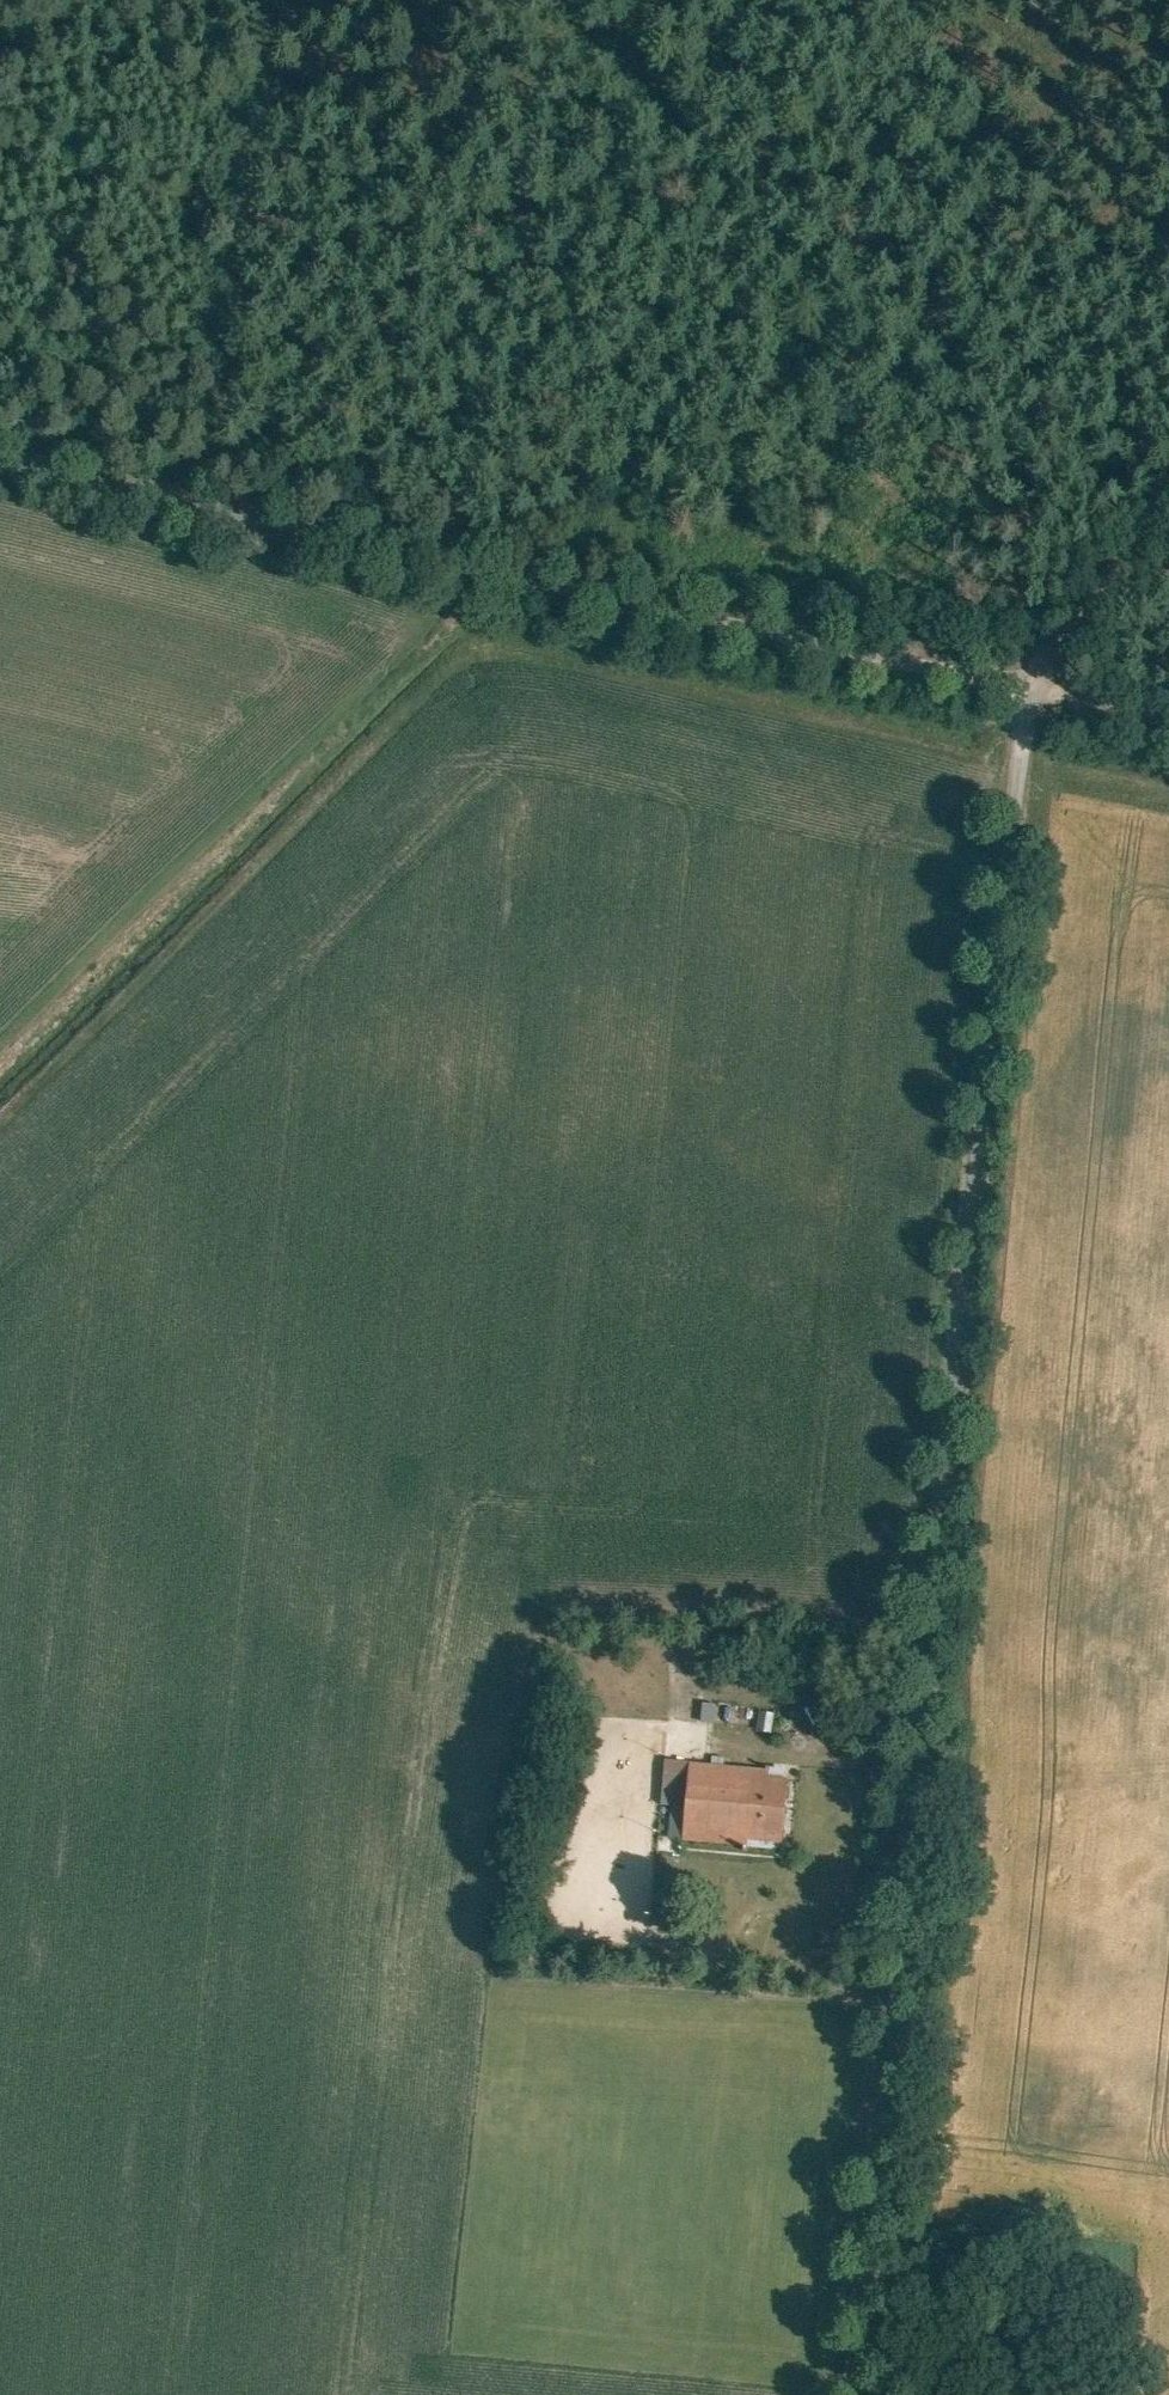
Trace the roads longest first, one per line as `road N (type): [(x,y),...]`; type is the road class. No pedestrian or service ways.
road 1 (unclassified): [(0,466),(987,681),(1017,703),(1021,733),(862,2394)]
road 2 (track): [(1168,515),(1017,703)]

